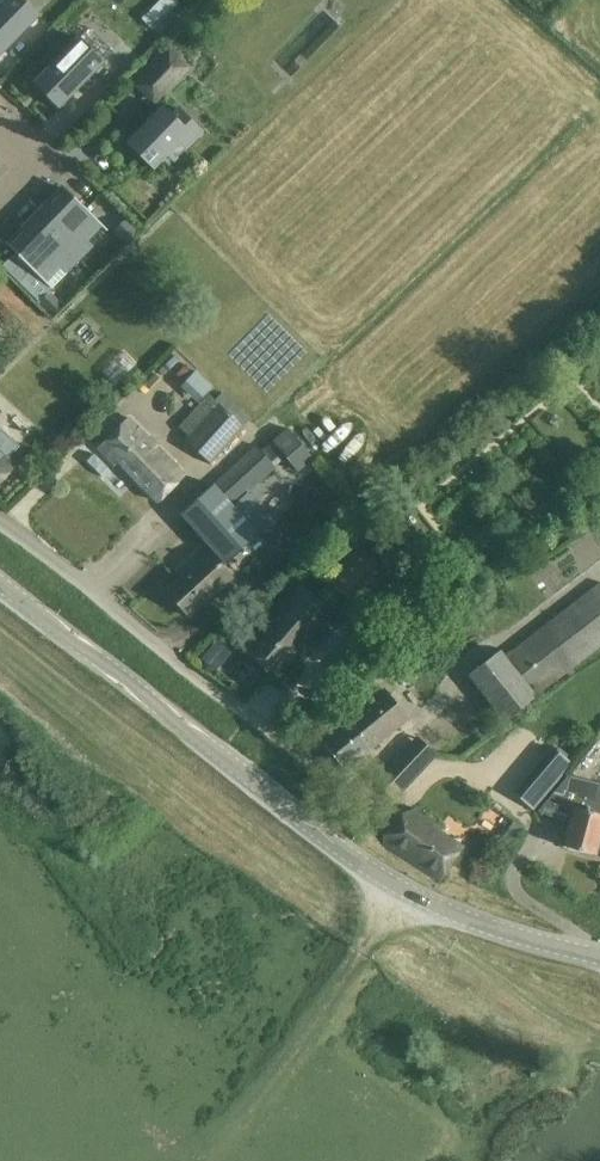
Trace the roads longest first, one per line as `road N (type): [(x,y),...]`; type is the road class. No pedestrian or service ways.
road 1 (tertiary): [(599,957),(493,928),(402,888),(0,587)]
road 2 (residential): [(371,805),(0,520)]
road 3 (track): [(402,888),(252,1106),(190,1160)]

